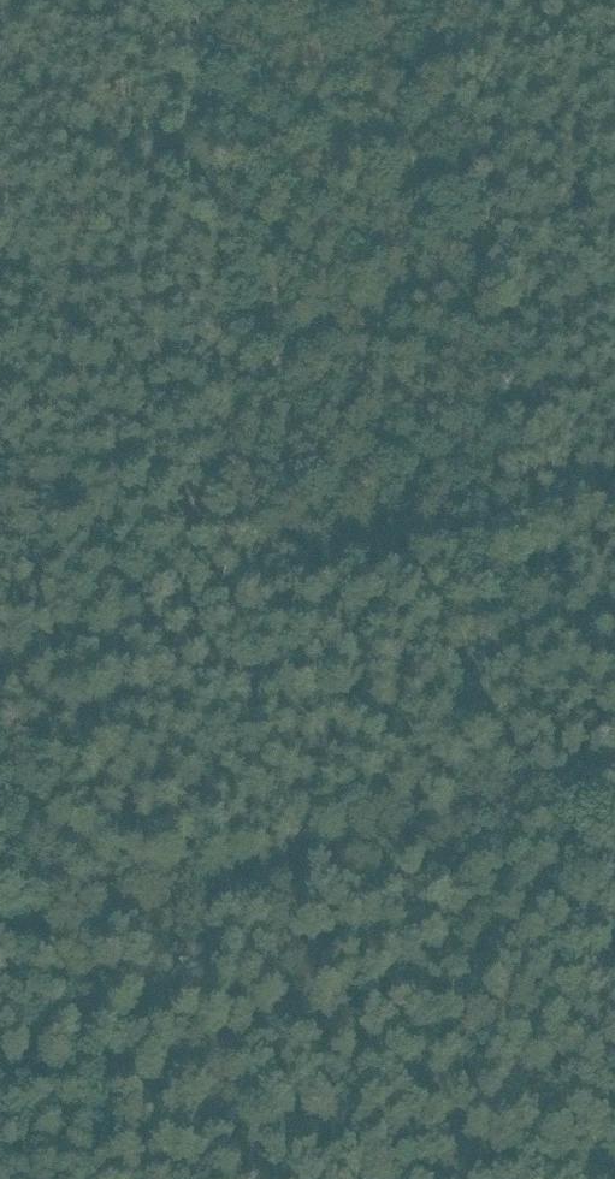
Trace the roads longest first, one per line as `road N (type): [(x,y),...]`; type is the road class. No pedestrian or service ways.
road 1 (track): [(0,681),(509,530)]
road 2 (track): [(516,805),(72,940)]
road 3 (track): [(72,940),(44,946),(0,764)]

